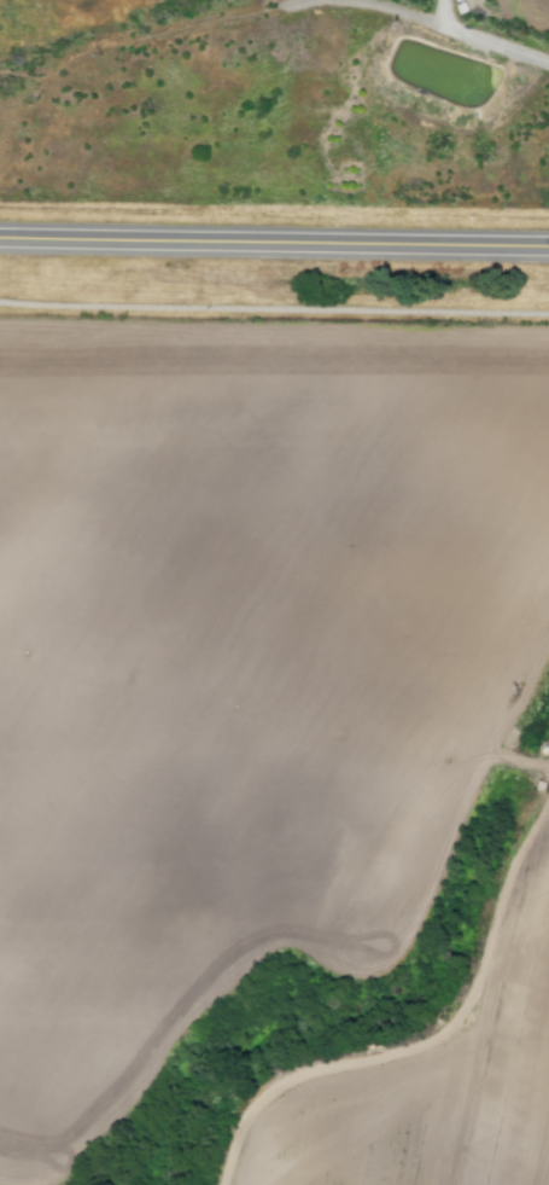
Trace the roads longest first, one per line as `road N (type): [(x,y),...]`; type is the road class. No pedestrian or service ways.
road 1 (track): [(40,1184),(58,1178),(78,1143),(271,947),(292,947),(339,969),(380,965),(416,914),(478,777),(548,659)]
road 2 (track): [(548,334),(0,324)]
road 3 (trunk): [(548,249),(0,240)]
road 4 (track): [(548,807),(518,849),(477,991),(454,1023),(421,1046),(310,1071),(258,1100),(225,1184)]
road 5 (residential): [(358,0),(548,63)]

